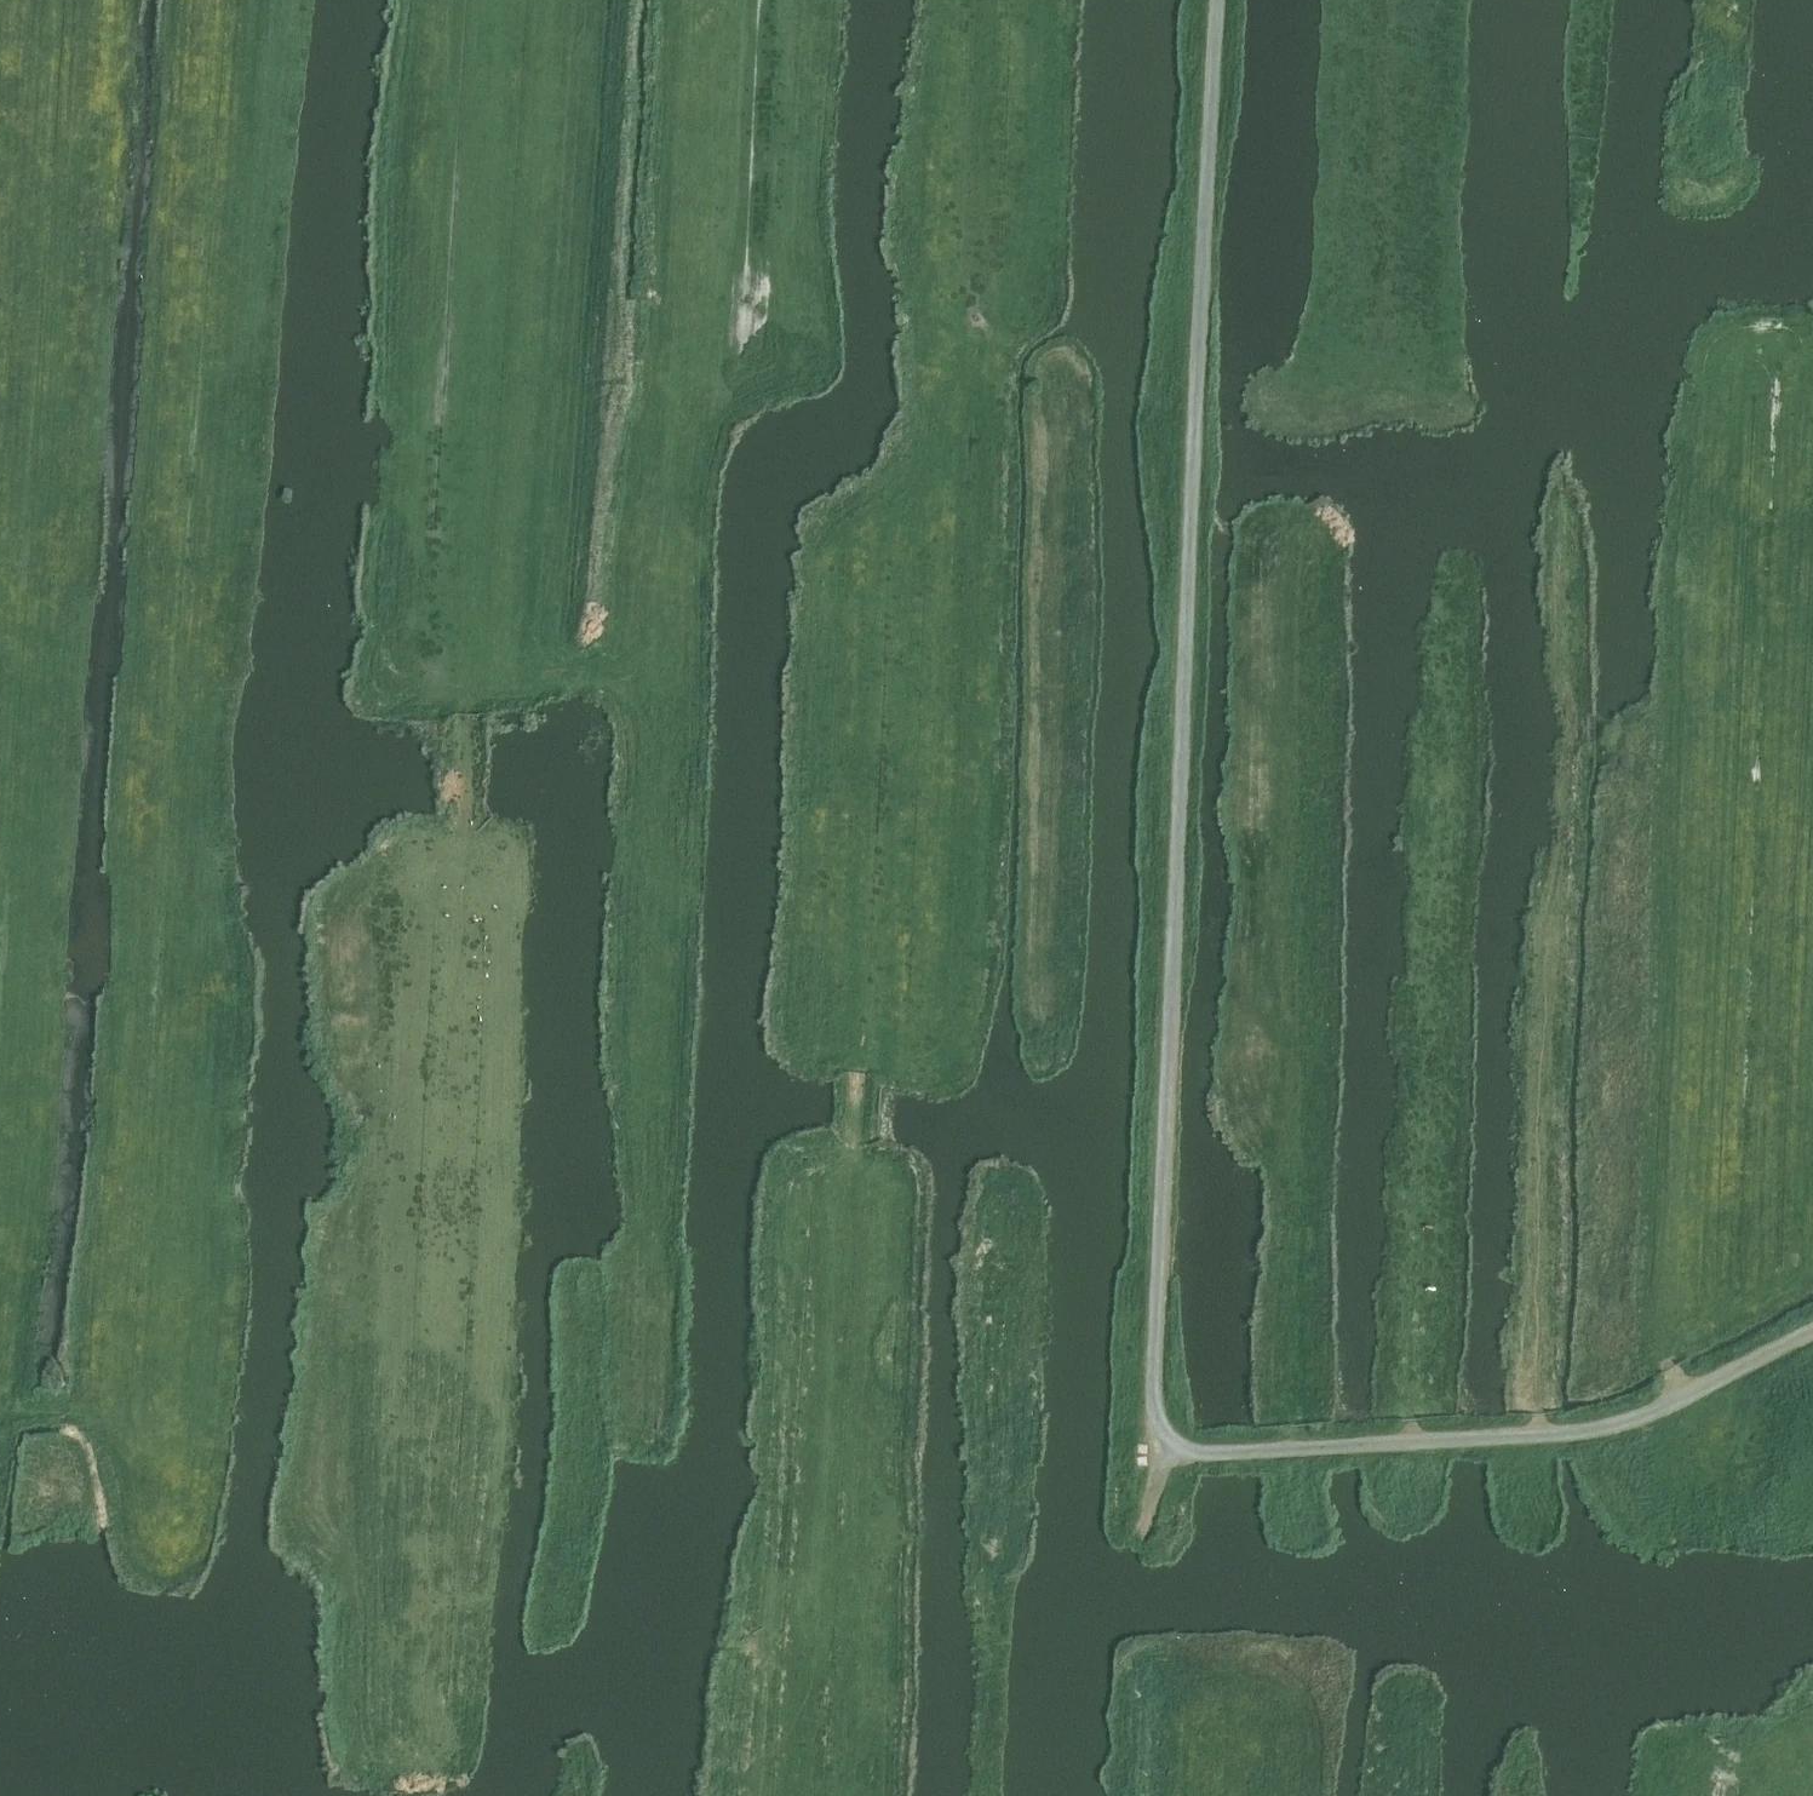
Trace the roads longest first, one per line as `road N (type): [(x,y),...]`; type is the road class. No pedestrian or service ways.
road 1 (track): [(1221,0),(1174,845),(1156,1419),(1183,1455),(1528,1439),(1617,1427),(1812,1334)]

